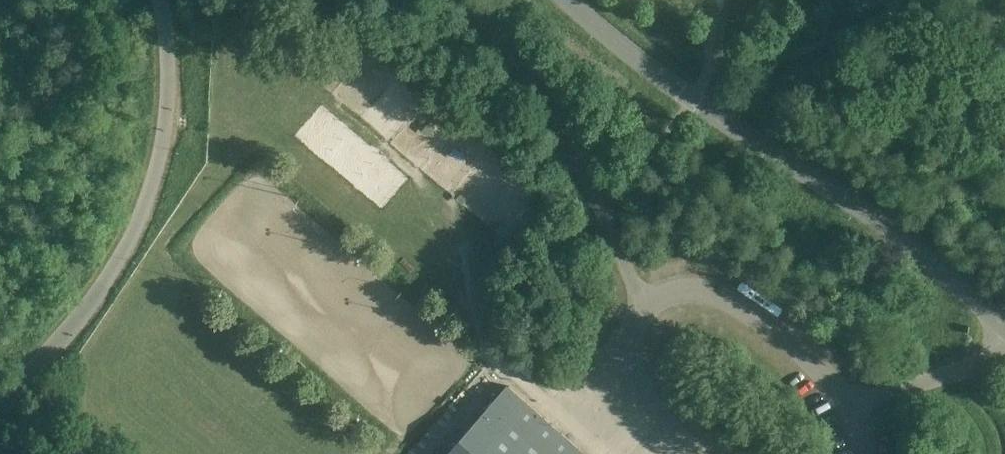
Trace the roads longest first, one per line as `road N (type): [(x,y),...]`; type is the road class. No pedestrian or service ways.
road 1 (unclassified): [(1004,327),(934,266),(689,95),(573,0)]

